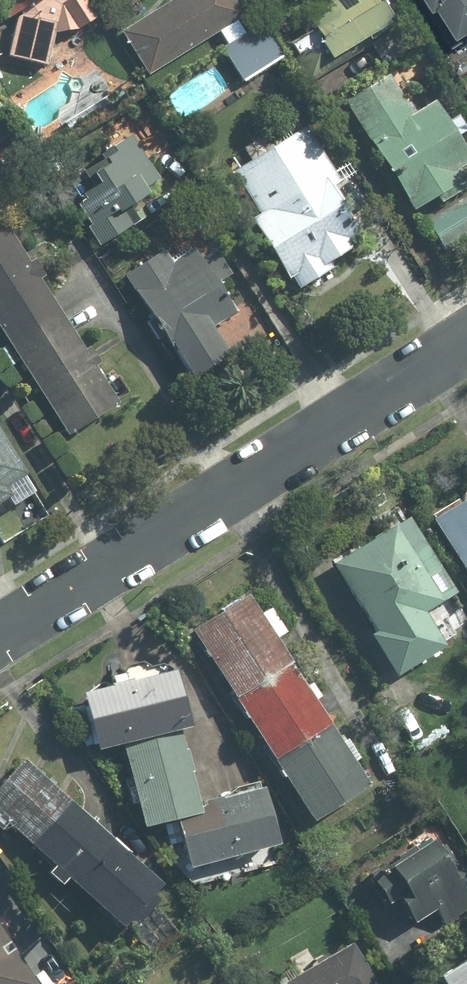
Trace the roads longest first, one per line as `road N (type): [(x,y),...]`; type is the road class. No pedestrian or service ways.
road 1 (residential): [(466,336),(0,631)]

